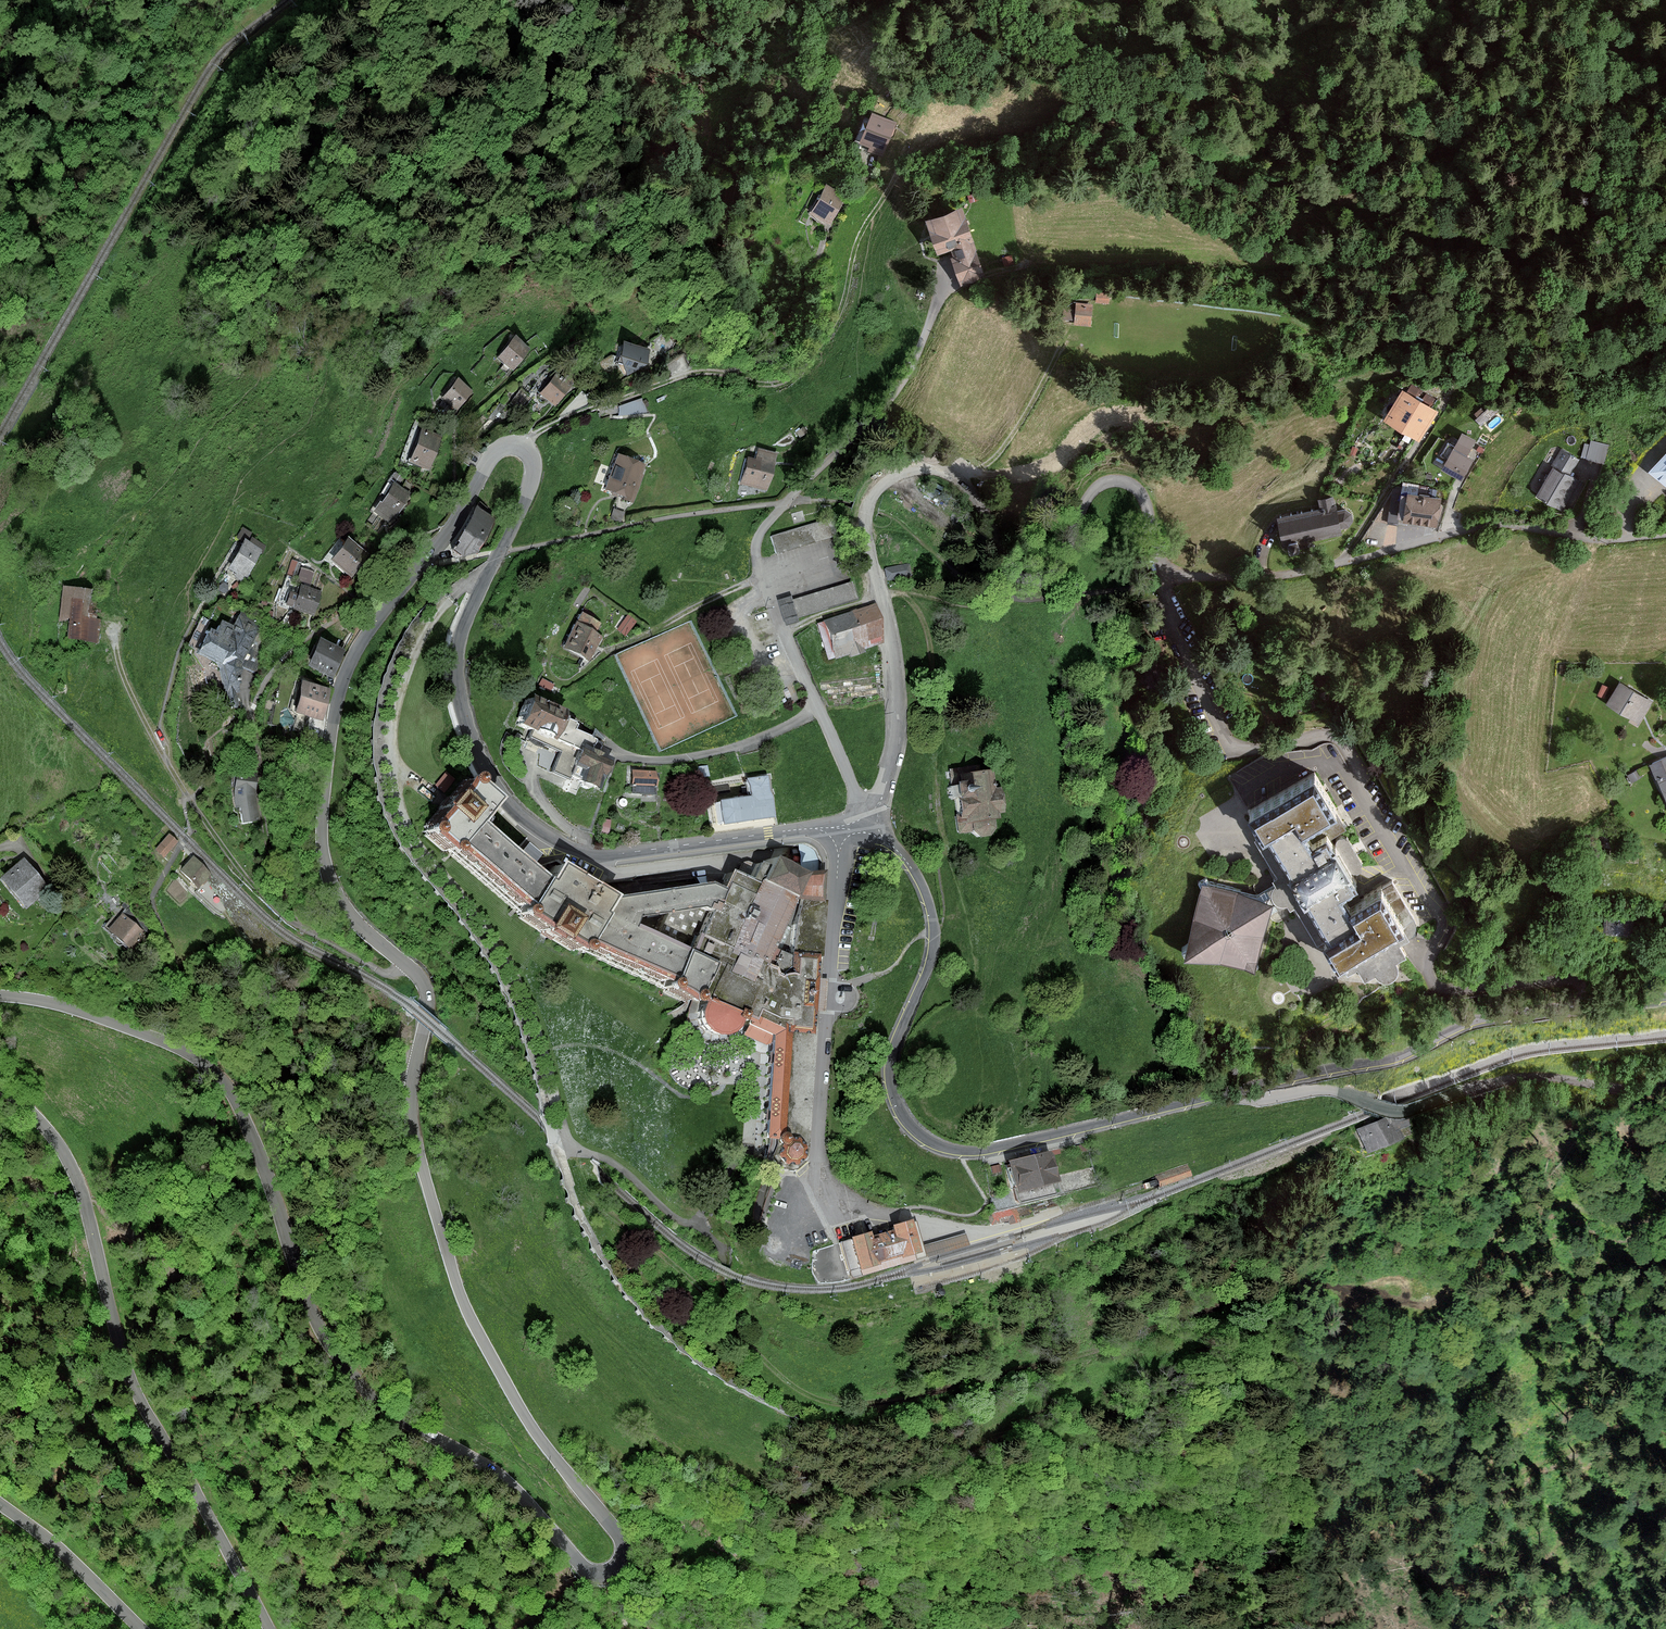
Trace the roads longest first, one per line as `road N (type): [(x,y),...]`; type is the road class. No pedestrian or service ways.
road 1 (tertiary): [(842,829),(601,854),(558,842),(512,807),(475,748),(456,663),(464,625),(529,489),(532,459),(519,446),(491,457),(448,533),(364,637),(340,687),(322,817),(328,875),(350,913),(425,991),(410,1113),(450,1262),(517,1403),(625,1544),(622,1565),(607,1575),(583,1567),(496,1473),(390,1415),(351,1376),(321,1330),(267,1172),(219,1076),(147,1035),(56,1005),(0,996)]
road 2 (residential): [(1665,536),(1605,541),(1484,527),(1294,576),(1196,577),(1159,558),(1141,492),(1109,482),(1089,495),(1058,568),(1032,583),(1007,569),(961,479),(933,470),(900,474),(877,490),(867,513),(898,701),(894,754),(869,832)]
road 3 (track): [(737,1383),(799,1417),(839,1421),(1065,1361),(1178,1319),(1303,1285),(1411,1294),(1444,1288),(1529,1207),(1564,1204),(1623,1222),(1665,1215)]
road 4 (tertiary): [(1231,1092),(981,1150),(943,1148),(919,1134),(895,1097),(891,1061),(930,964),(933,923),(906,859),(869,832)]
road 5 (tertiary): [(0,1091),(34,1115),(78,1178),(129,1375),(268,1628)]
road 6 (track): [(1520,365),(1400,371),(1234,415),(1108,424),(1028,481),(979,469),(941,471)]
road 7 (track): [(521,447),(569,416),(675,378),(713,372),(774,385),(802,369),(838,321),(856,239),(905,161),(958,141)]
road 8 (residential): [(1000,1231),(898,1216),(851,1201),(827,1180),(815,1147),(842,829)]
road 9 (track): [(113,631),(140,715),(234,863),(316,935),(388,973),(406,965)]
road 10 (tertiary): [(1665,997),(1489,1018),(1396,1057),(1231,1092)]
road 11 (unclassified): [(1231,1092),(1263,1099),(1331,1089),(1398,1111),(1513,1079),(1606,1089),(1665,1084)]
road 12 (unclassified): [(784,502),(760,533),(761,575),(863,812),(863,831)]
road 13 (track): [(725,1262),(726,1319),(780,1378),(816,1400),(878,1407)]
road 14 (tertiary): [(143,1628),(0,1504)]
road 15 (track): [(979,469),(1018,429),(1064,343),(1087,332)]
road 16 (track): [(767,385),(758,398),(705,402),(627,443)]
road 17 (track): [(1665,353),(1520,365)]
road 18 (track): [(707,1566),(689,1566),(648,1518),(593,1504)]

